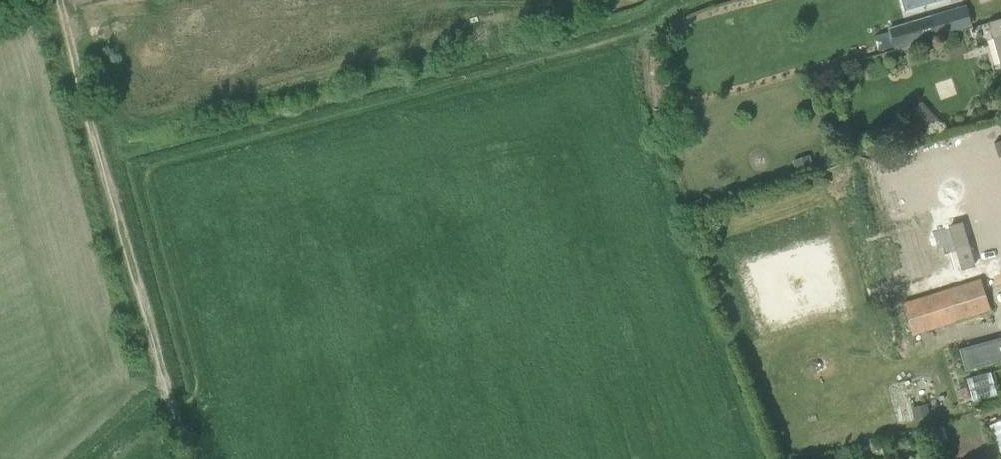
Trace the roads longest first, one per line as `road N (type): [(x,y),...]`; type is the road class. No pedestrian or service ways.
road 1 (track): [(177,416),(205,398),(146,173),(540,71),(656,32),(720,0)]
road 2 (track): [(177,416),(58,0)]

